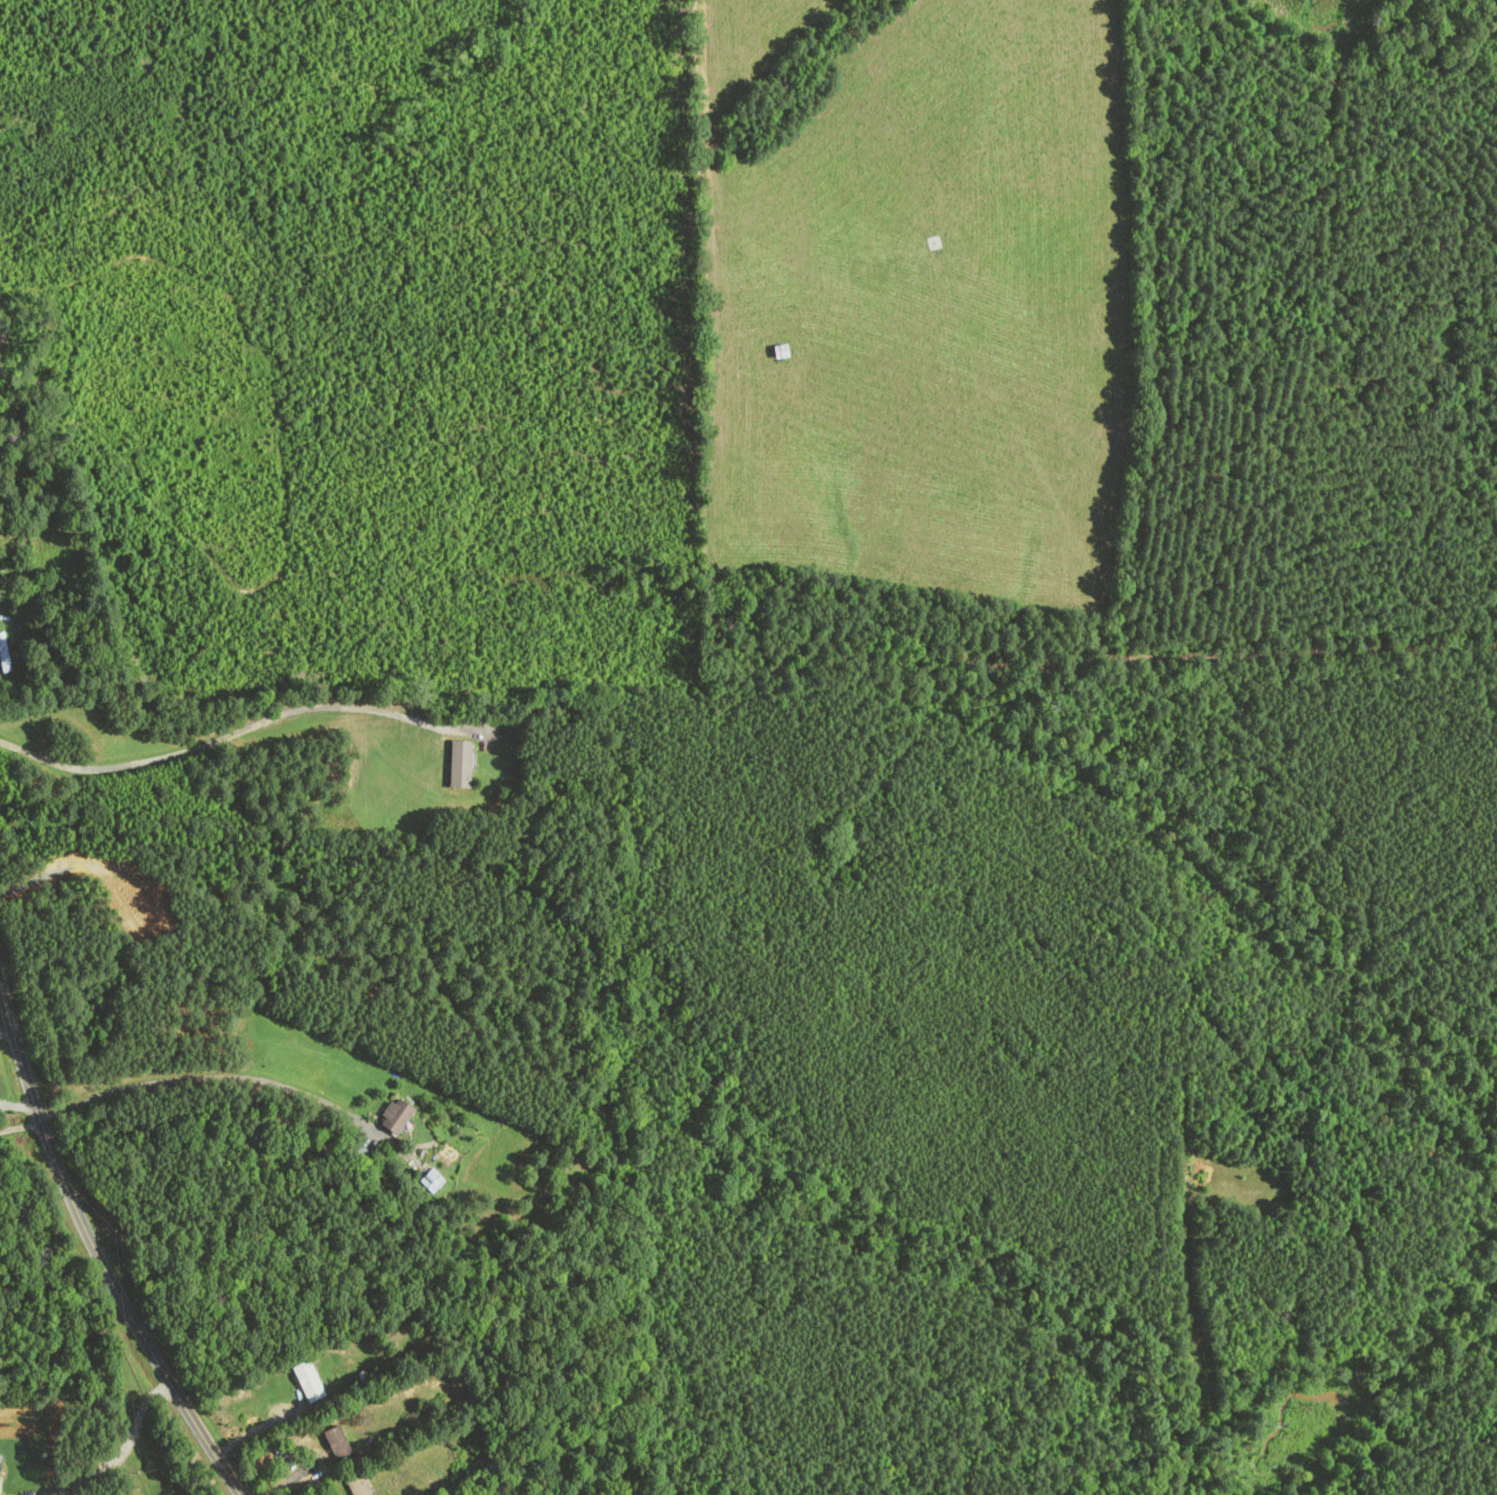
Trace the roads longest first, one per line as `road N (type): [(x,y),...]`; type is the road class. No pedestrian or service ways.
road 1 (residential): [(238,1494),(76,1212),(0,964)]

